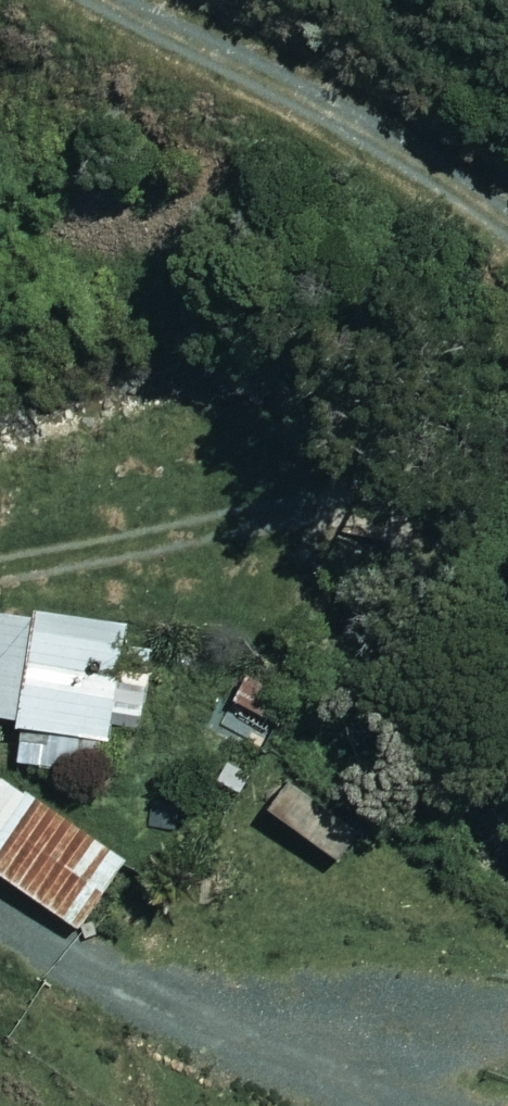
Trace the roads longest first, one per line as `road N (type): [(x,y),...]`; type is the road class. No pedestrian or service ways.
road 1 (track): [(384,1105),(337,1091),(175,999),(0,915)]
road 2 (track): [(175,999),(507,1025)]

